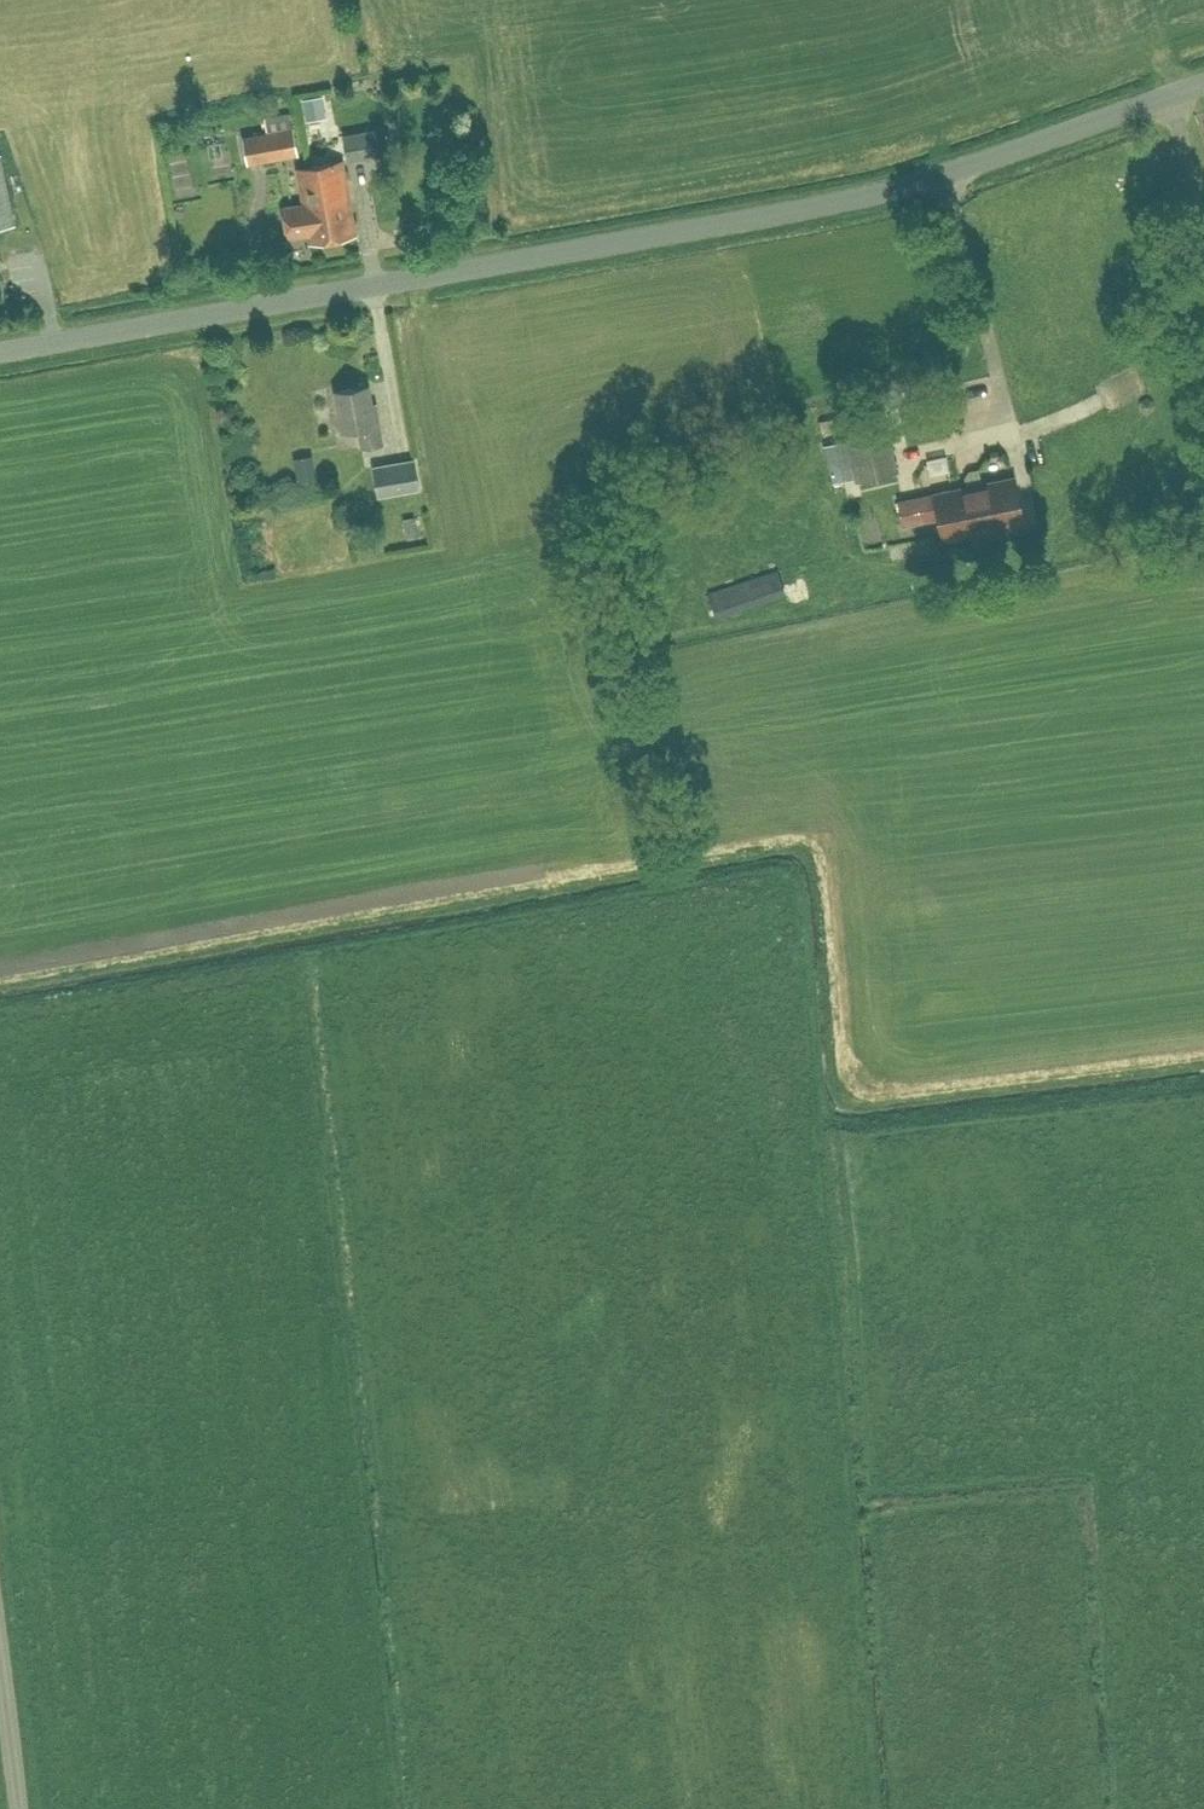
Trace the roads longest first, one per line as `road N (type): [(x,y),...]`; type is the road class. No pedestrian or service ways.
road 1 (unclassified): [(0,353),(830,207),(933,180),(1203,82)]
road 2 (unclassified): [(18,1808),(0,1676)]

